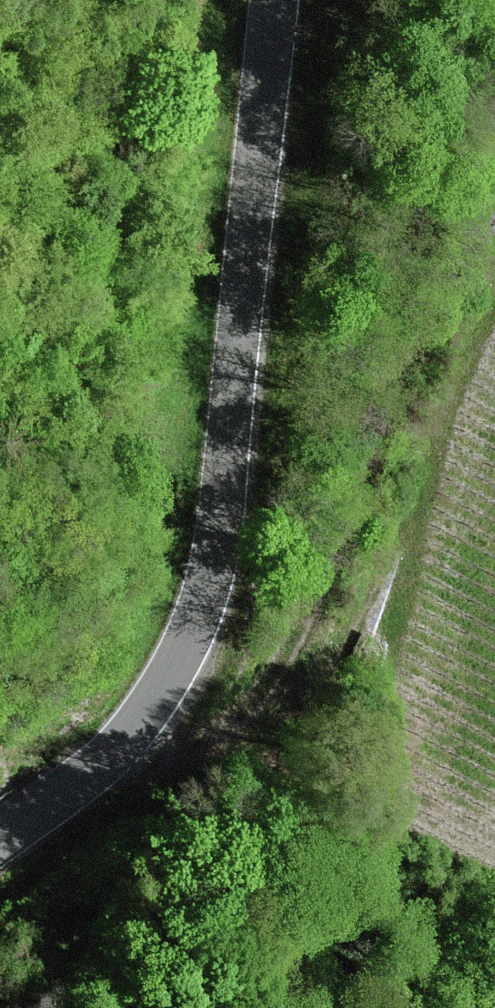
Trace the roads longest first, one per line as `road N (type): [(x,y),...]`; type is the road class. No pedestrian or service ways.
road 1 (tertiary): [(0,841),(131,733),(174,671),(202,602),(218,524),(272,0)]
road 2 (track): [(494,261),(368,531),(243,714),(175,748),(151,749),(131,733)]

